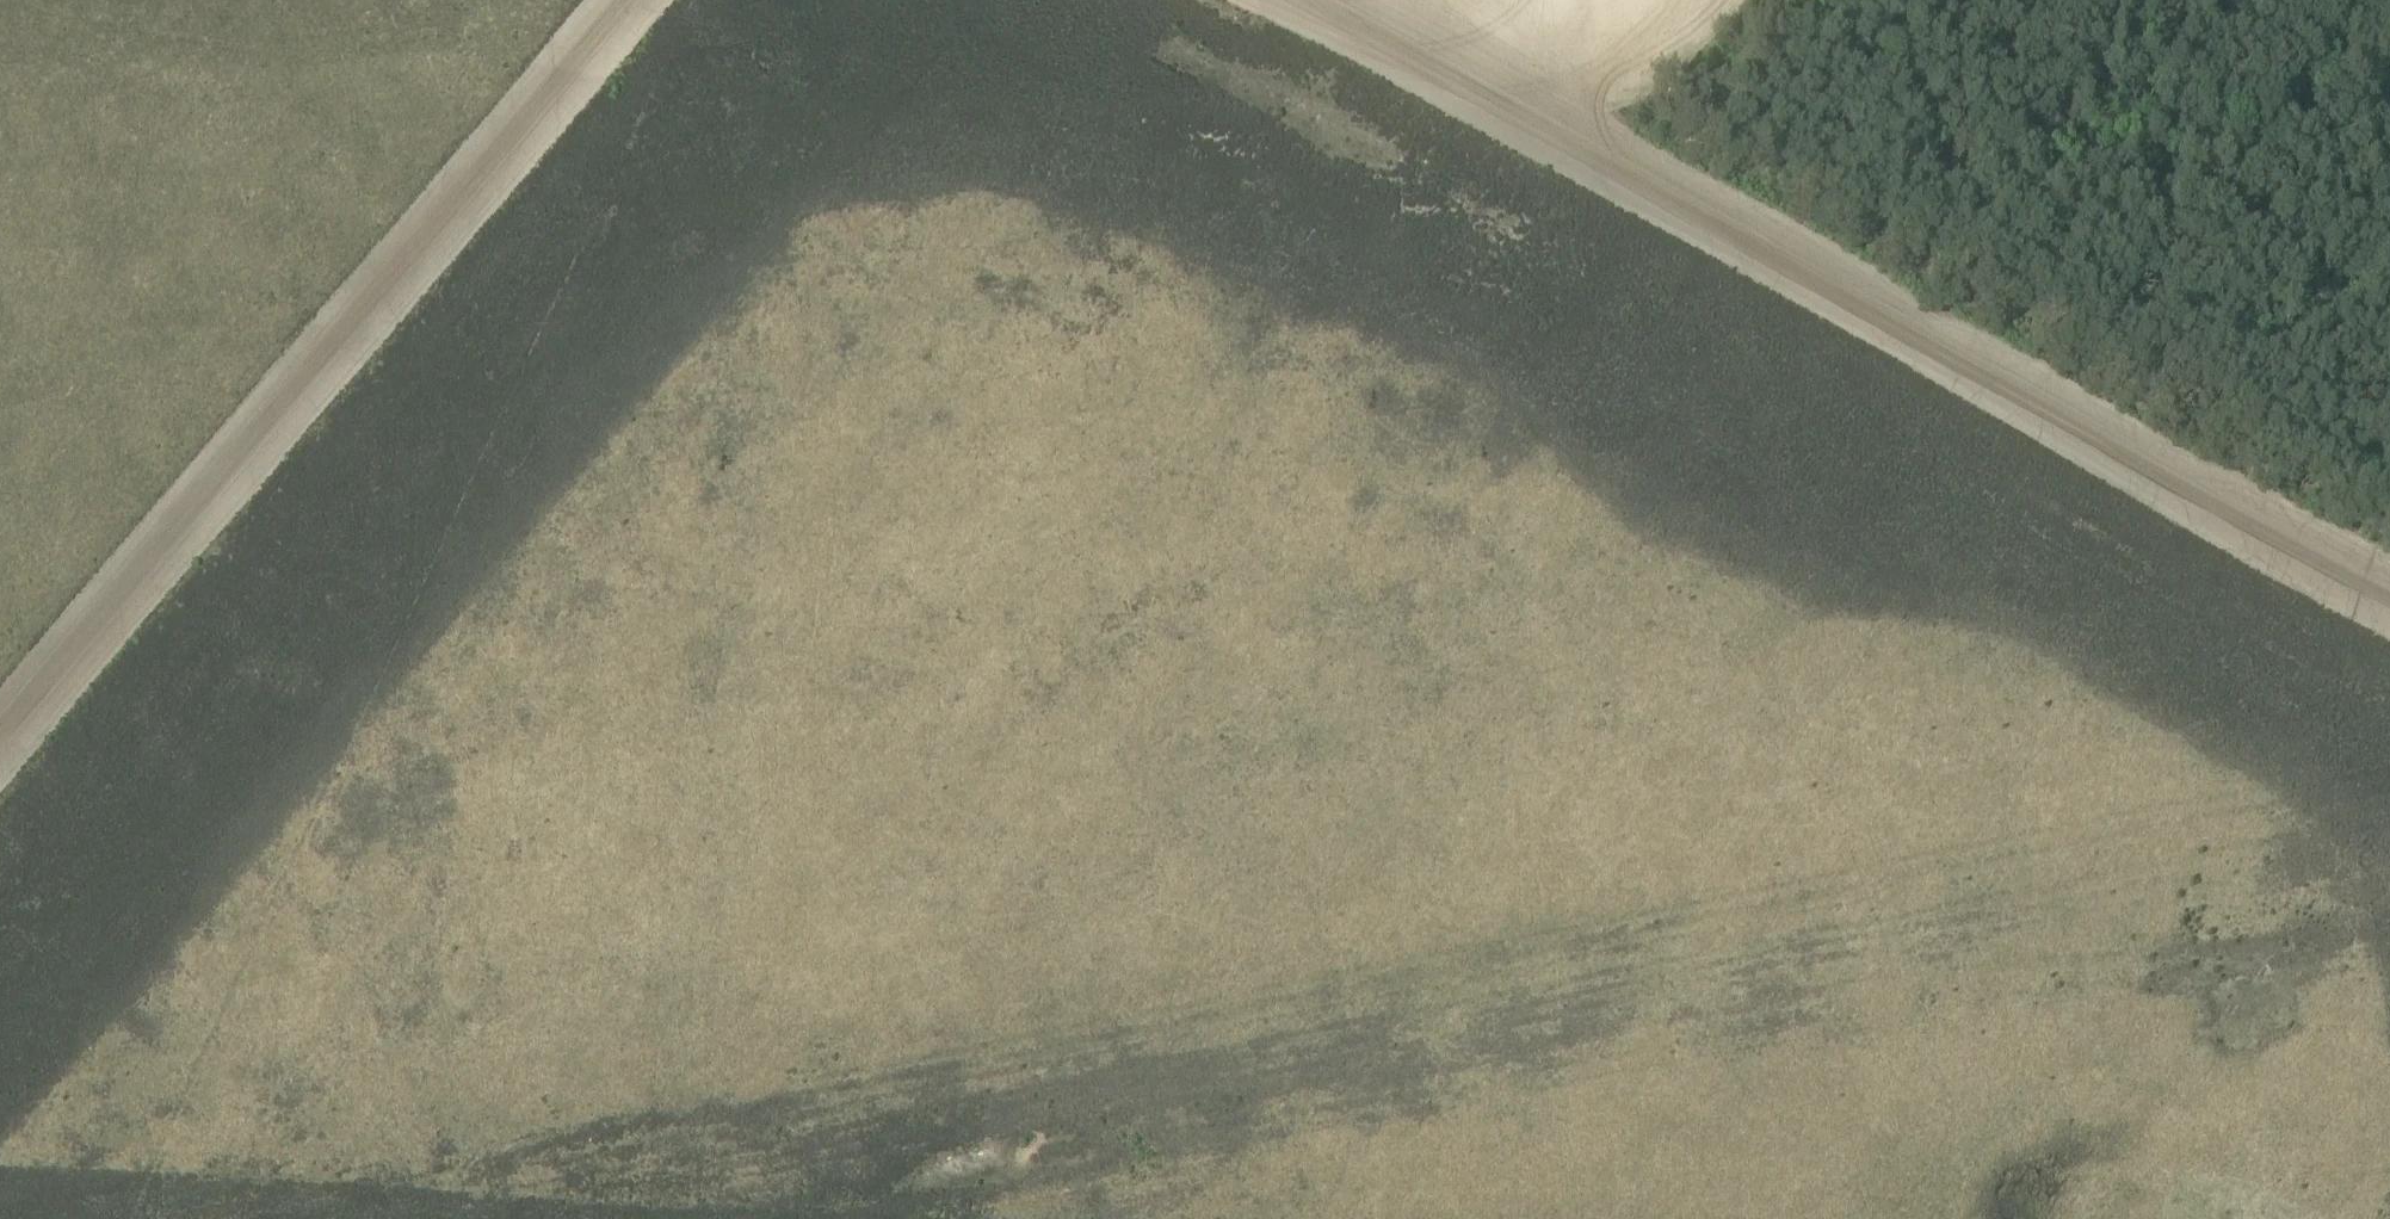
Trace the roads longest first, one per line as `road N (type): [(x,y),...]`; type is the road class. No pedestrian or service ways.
road 1 (track): [(1303,0),(2389,595)]
road 2 (track): [(618,0),(0,730)]

